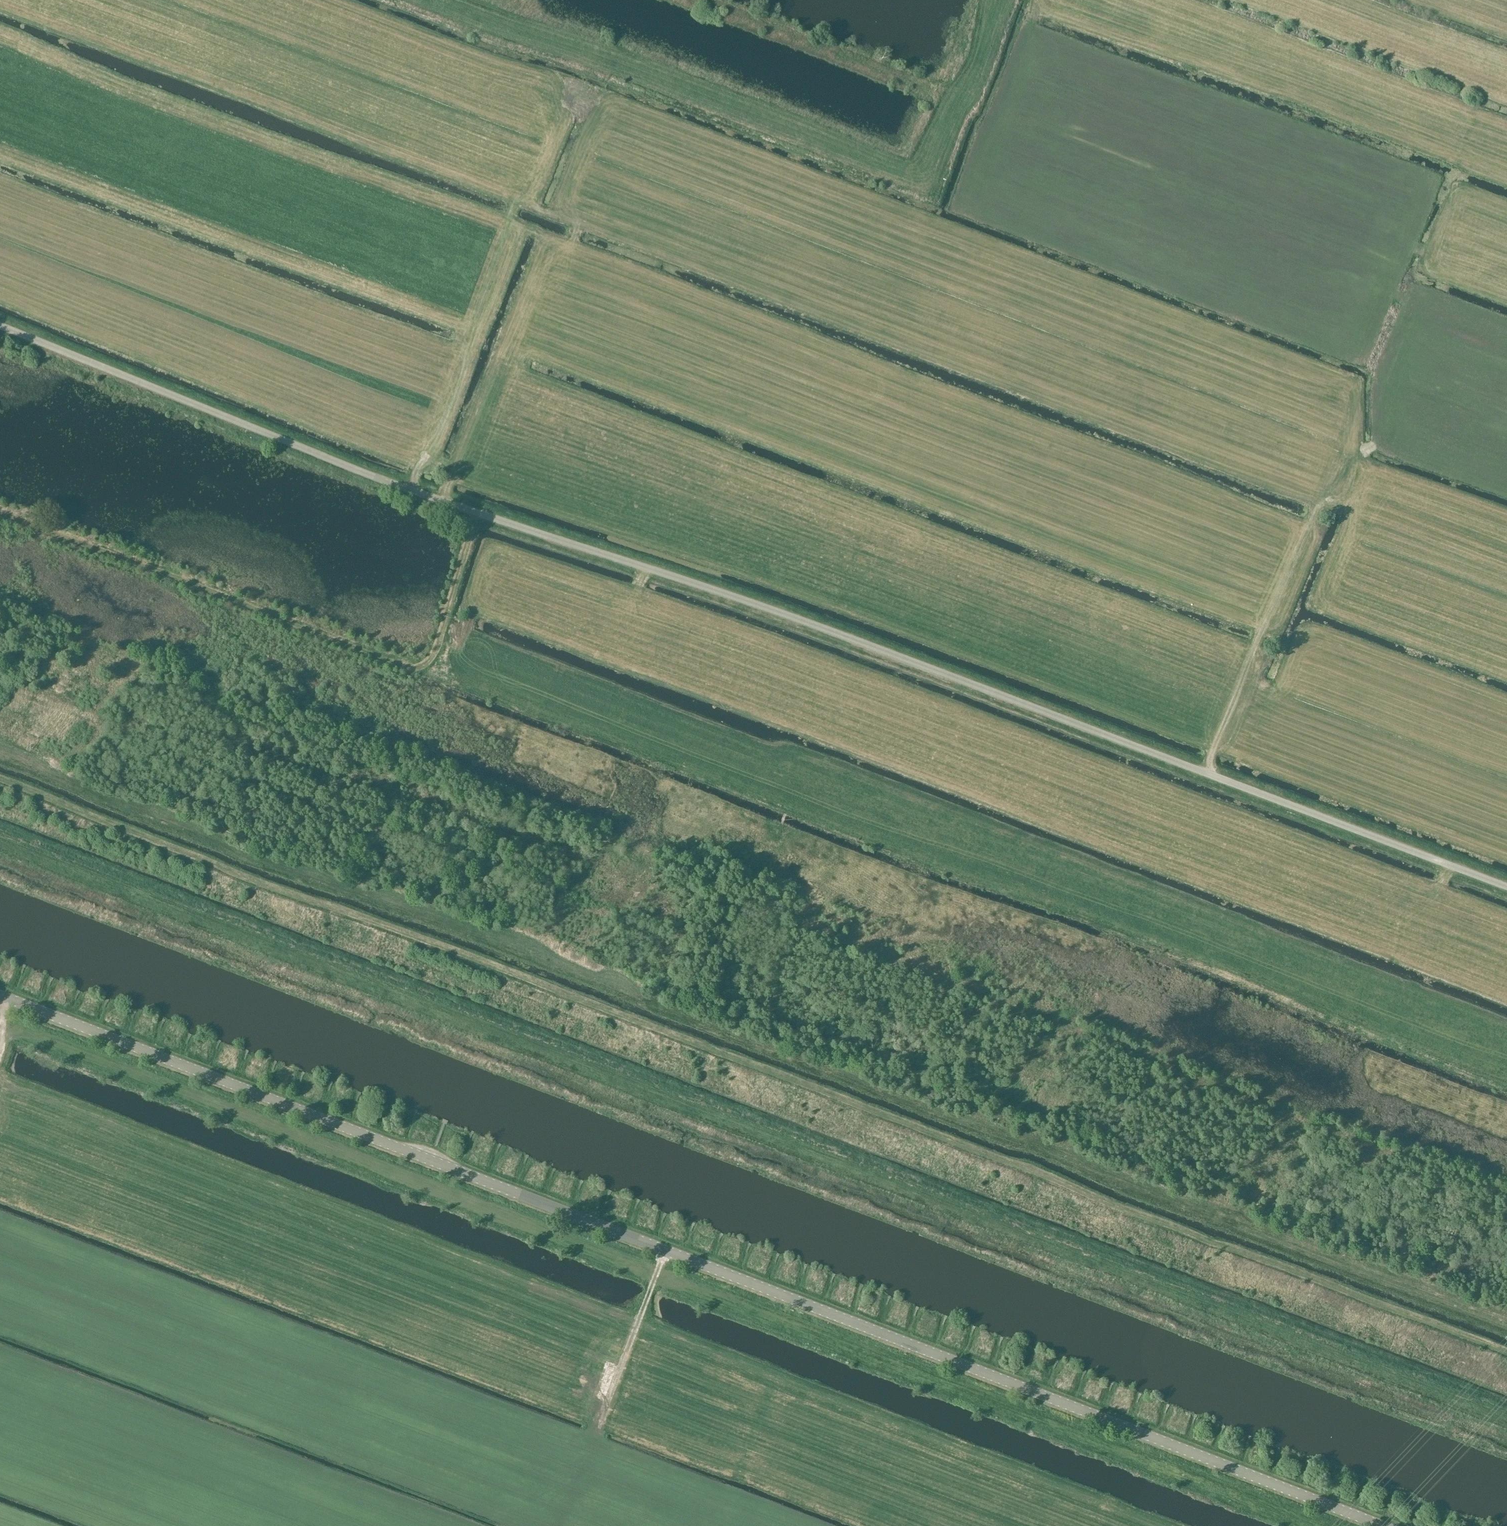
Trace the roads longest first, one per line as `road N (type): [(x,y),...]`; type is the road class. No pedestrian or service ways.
road 1 (unclassified): [(1506,888),(746,601),(480,516),(0,324)]
road 2 (tertiary): [(1385,1525),(0,995)]

